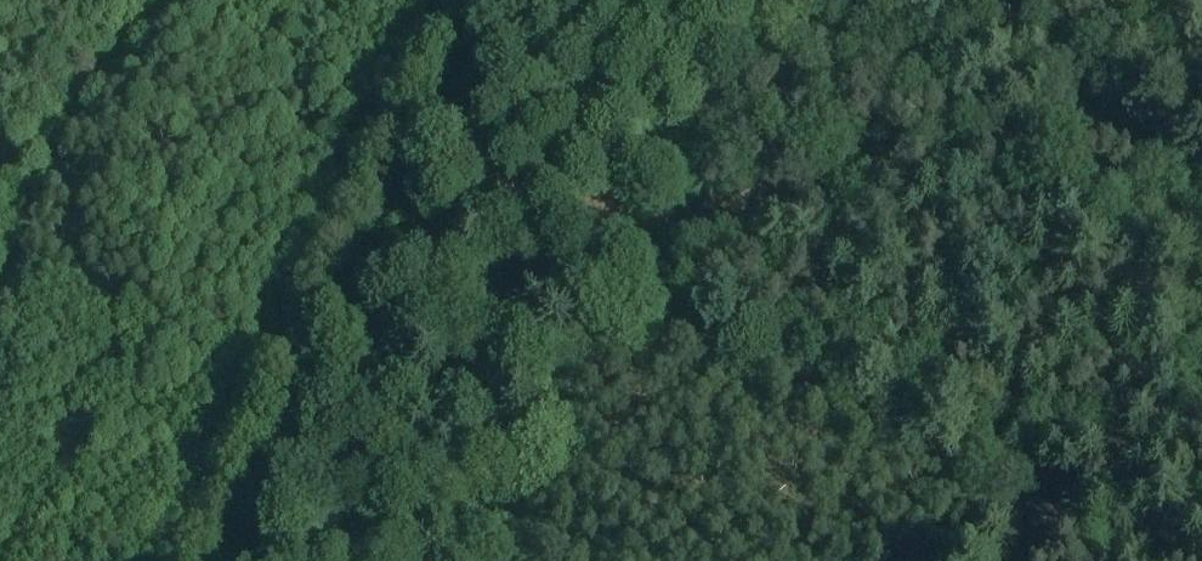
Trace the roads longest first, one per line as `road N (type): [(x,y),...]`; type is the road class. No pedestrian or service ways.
road 1 (track): [(516,560),(787,0)]
road 2 (track): [(484,0),(218,560)]
road 3 (track): [(717,0),(1107,181)]

